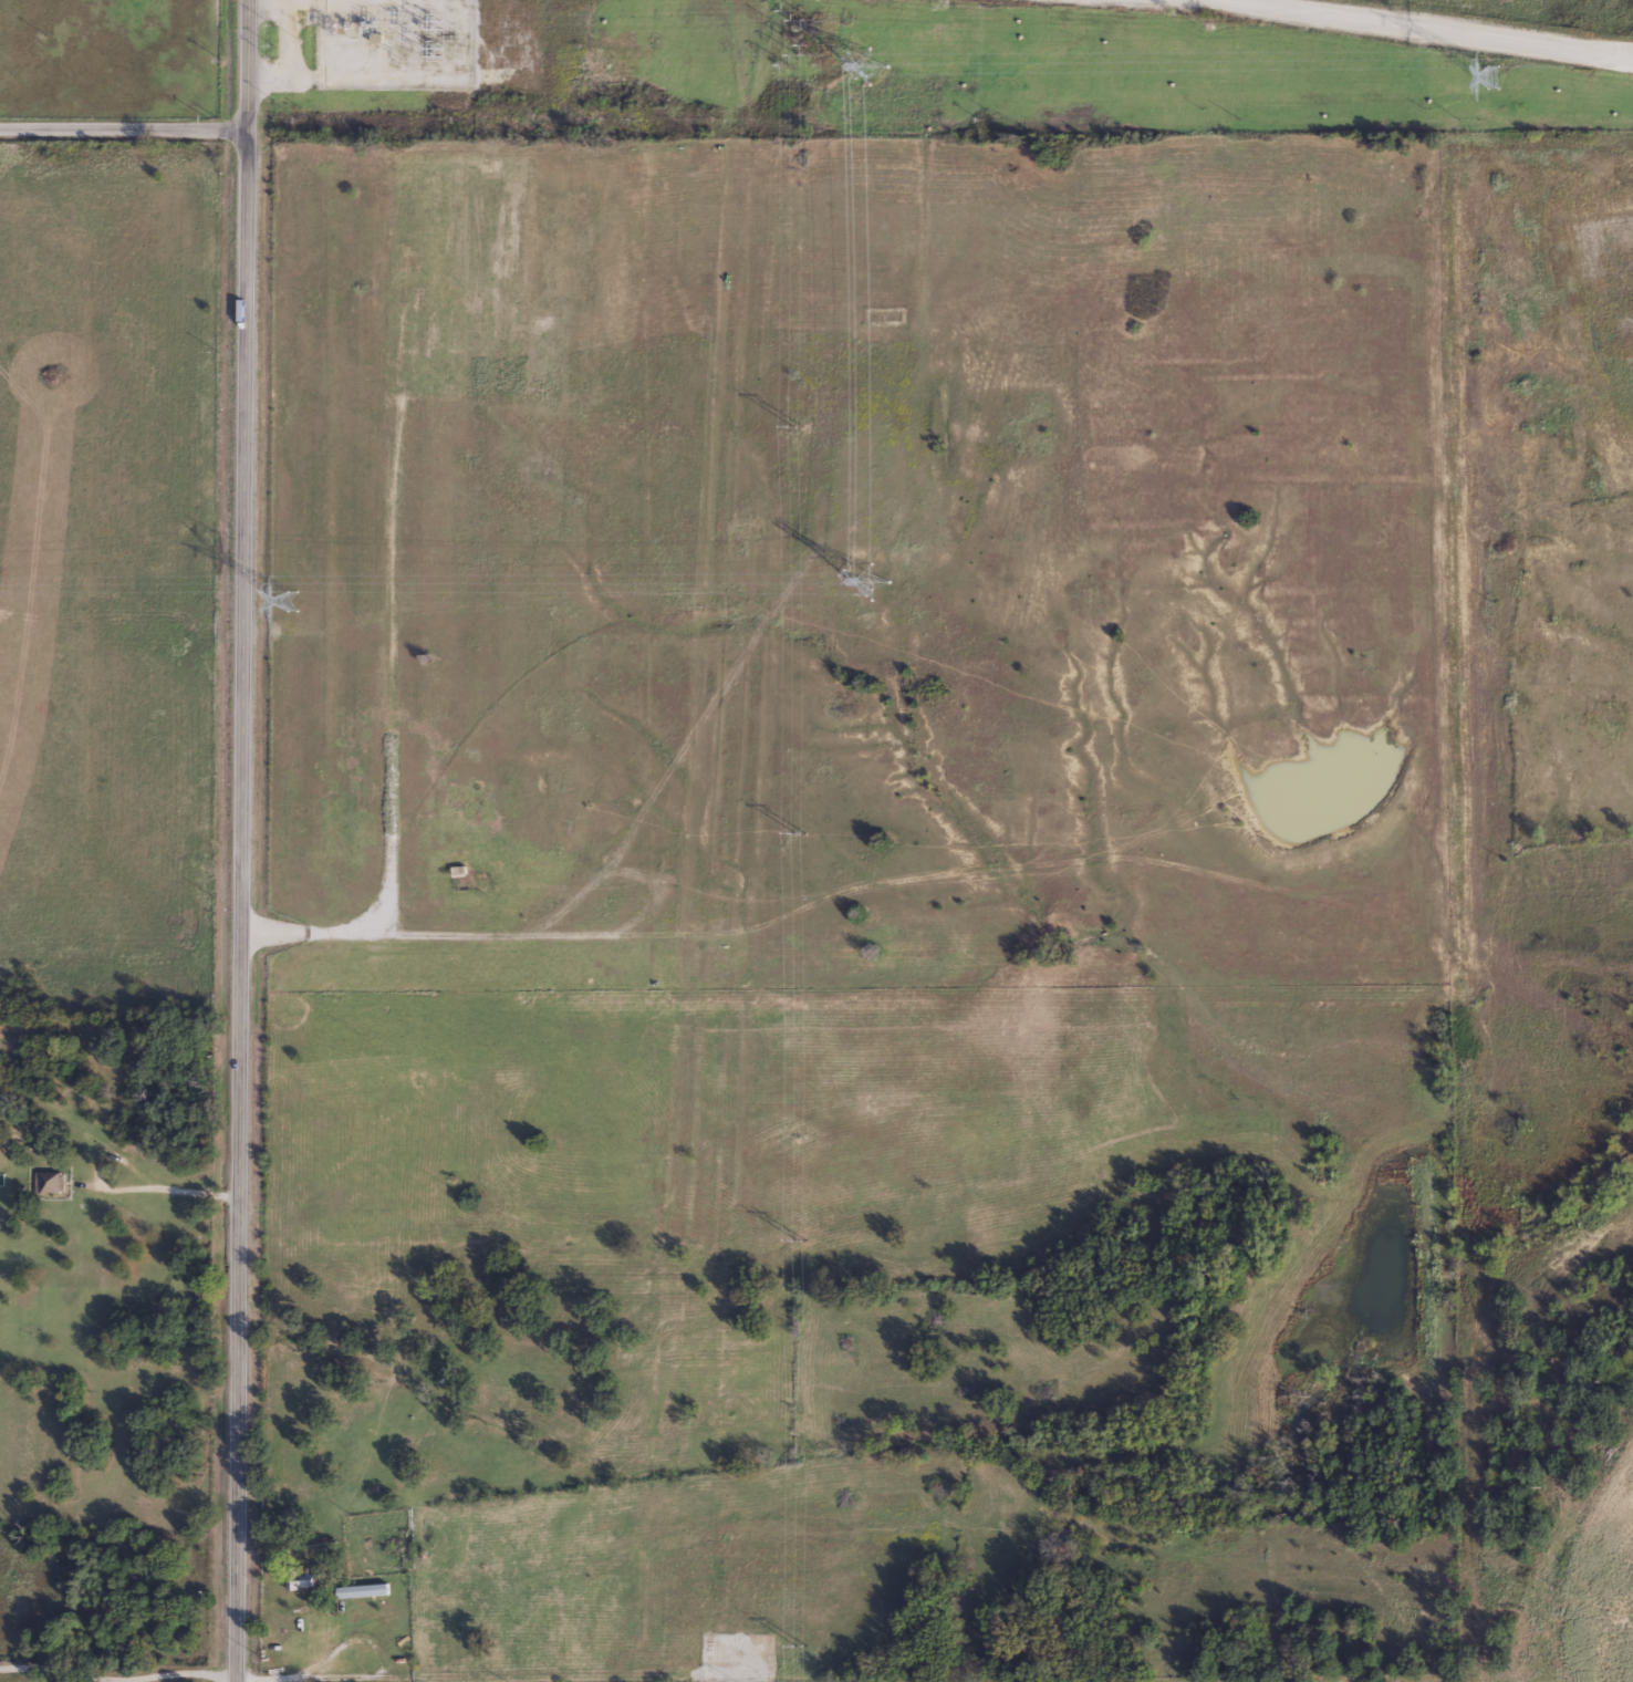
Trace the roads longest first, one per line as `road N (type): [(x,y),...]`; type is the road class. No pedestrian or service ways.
road 1 (secondary): [(234,1681),(248,0)]
road 2 (residential): [(0,128),(242,128)]

